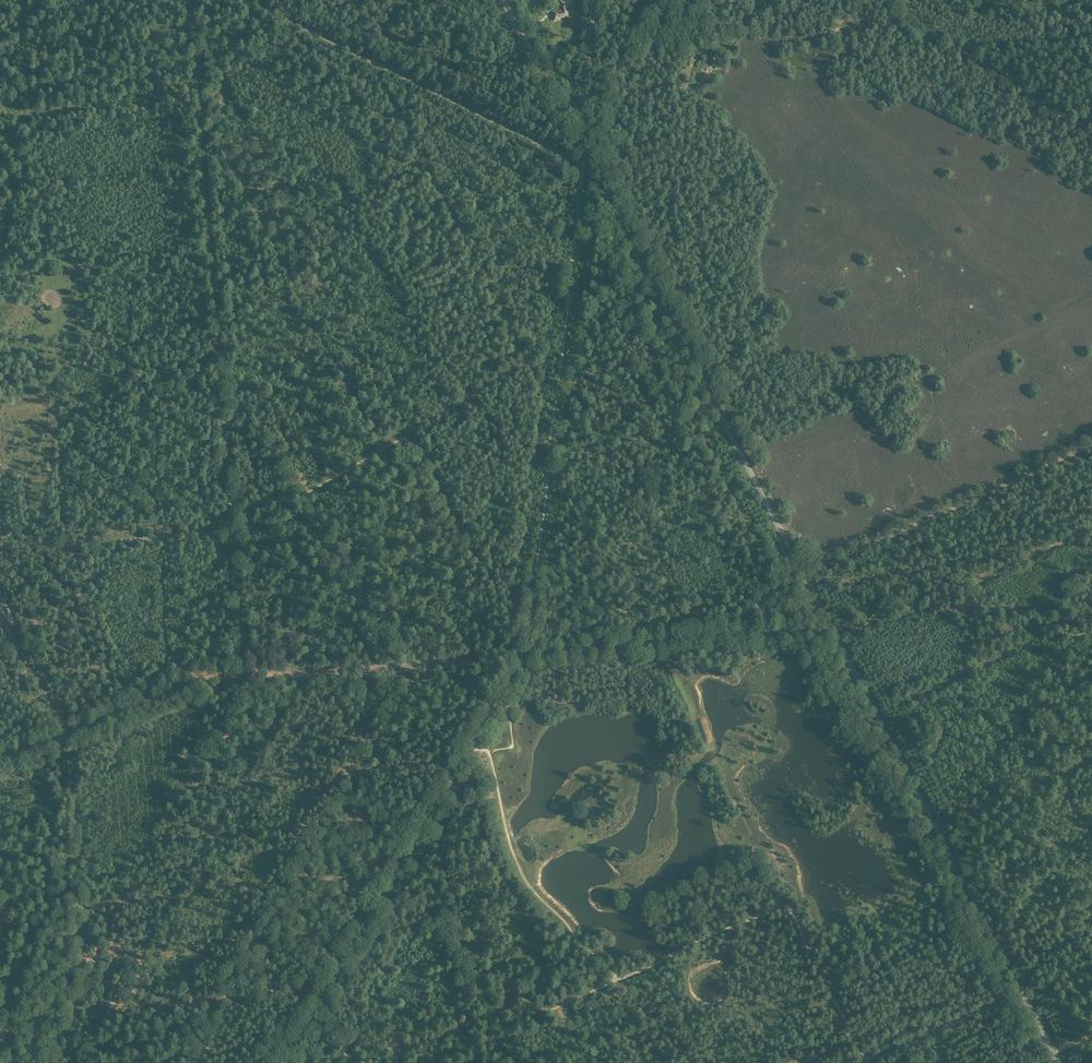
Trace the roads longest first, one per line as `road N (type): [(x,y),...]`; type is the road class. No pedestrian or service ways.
road 1 (tertiary): [(835,633),(501,0)]
road 2 (track): [(306,494),(324,527),(325,553),(301,607),(129,869),(118,927),(134,964),(82,1051),(66,1062)]
road 3 (track): [(377,1062),(518,999),(532,1012),(551,1011),(782,906),(860,1062)]
road 4 (unclassified): [(527,656),(194,682),(0,762)]
road 5 (tertiary): [(1059,1062),(835,633)]
road 6 (track): [(197,108),(230,522)]
road 7 (track): [(382,449),(197,108)]
road 8 (track): [(596,0),(584,156),(626,69),(662,37),(729,0)]
road 9 (track): [(249,0),(587,161)]
road 10 (track): [(790,614),(705,625),(586,402),(559,388)]
road 11 (track): [(70,1062),(60,741)]
road 12 (track): [(805,576),(1091,445)]
road 13 (track): [(0,536),(72,541),(221,526),(306,494)]
road 14 (unclassified): [(527,656),(835,633)]
road 15 (track): [(482,728),(509,847),(539,899),(563,917),(582,947),(600,955),(616,981)]
road 16 (track): [(812,589),(903,570),(950,584),(978,582),(1091,529)]
road 17 (track): [(1091,139),(885,0)]
road 18 (track): [(412,432),(528,649)]
road 19 (track): [(382,449),(527,365),(540,385),(559,388)]
road 20 (track): [(134,706),(114,674),(72,541)]
road 21 (track): [(1021,989),(865,1062)]
road 22 (track): [(938,829),(1091,759)]
road 23 (track): [(197,108),(140,57),(115,0)]
road 24 (track): [(0,617),(71,735)]

